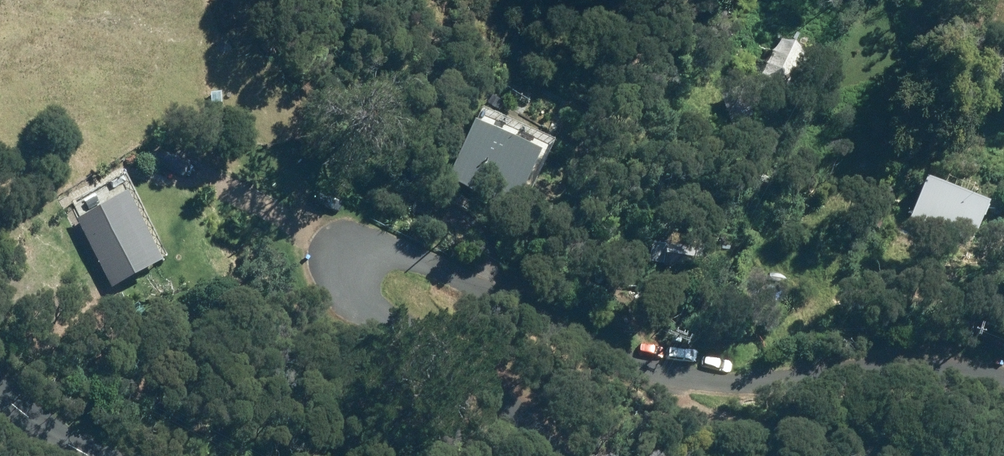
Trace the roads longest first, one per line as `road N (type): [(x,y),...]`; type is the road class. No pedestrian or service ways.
road 1 (tertiary): [(541,455),(356,310),(344,269),(362,248),(402,252),(597,351),(665,376),(768,381),(926,370),(1003,383)]

